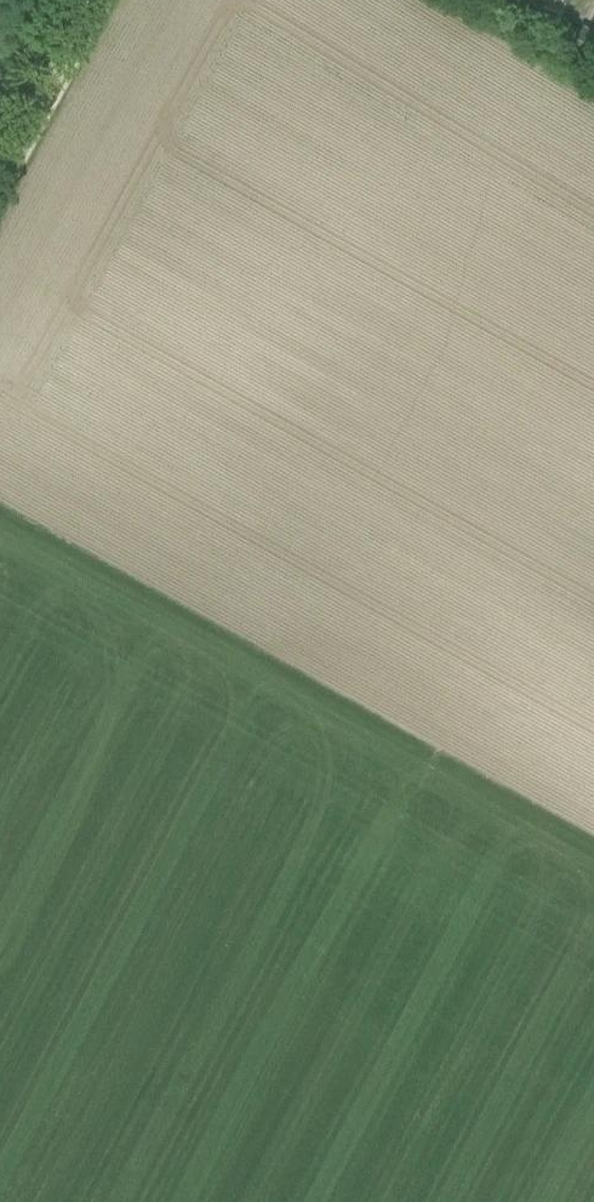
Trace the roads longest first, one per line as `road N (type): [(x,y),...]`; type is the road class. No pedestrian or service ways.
road 1 (track): [(0,181),(96,0)]

